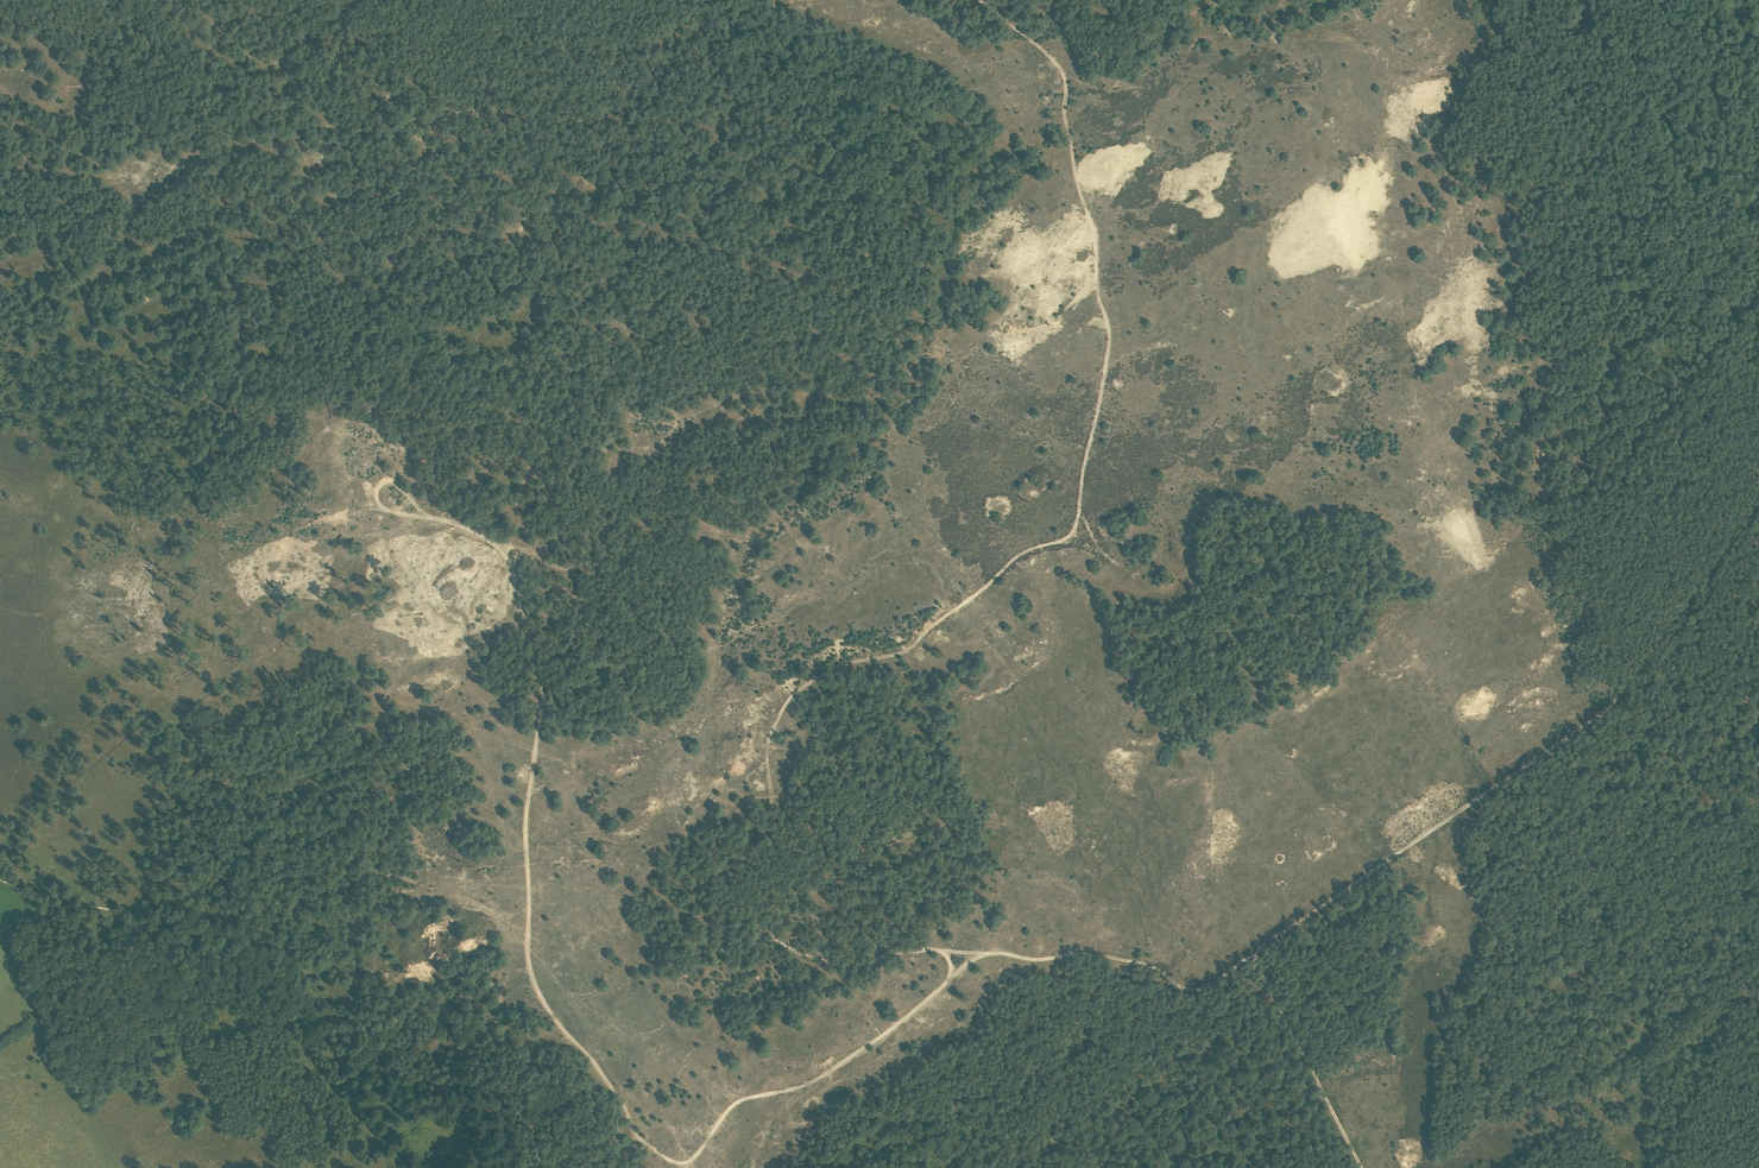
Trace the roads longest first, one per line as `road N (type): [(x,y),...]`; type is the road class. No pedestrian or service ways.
road 1 (track): [(1252,956),(1190,993),(1150,964),(1088,952),(971,958),(876,1041),(802,1086),(732,1104),(688,1165),(664,1167),(636,1141),(617,1095),(570,1043),(532,982),(525,824),(541,704),(517,587),(482,536),(385,508),(373,489),(398,482),(424,514)]
road 2 (track): [(985,953),(928,949),(830,962),(774,934),(776,825),(768,755),(800,688),(839,666),(906,651),(1024,553),(1068,538),(1077,520),(1109,342),(1096,239),(1065,117),(1067,78),(980,0)]
road 3 (track): [(1758,494),(1694,593),(1688,616),(1666,630),(1609,711),(1252,956)]
road 4 (track): [(1361,1167),(1252,956)]
road 5 (track): [(1061,542),(1108,555),(1151,589),(1171,591),(1177,582)]

